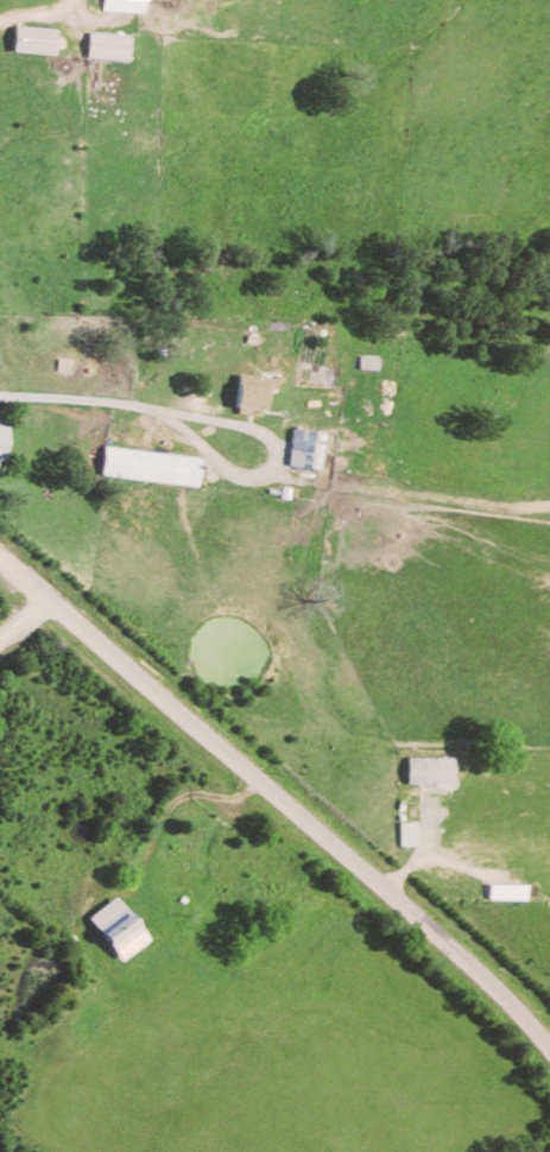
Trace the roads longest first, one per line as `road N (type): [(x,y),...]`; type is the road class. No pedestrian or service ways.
road 1 (residential): [(549,1051),(492,988),(102,644)]
road 2 (residential): [(102,644),(0,562)]

